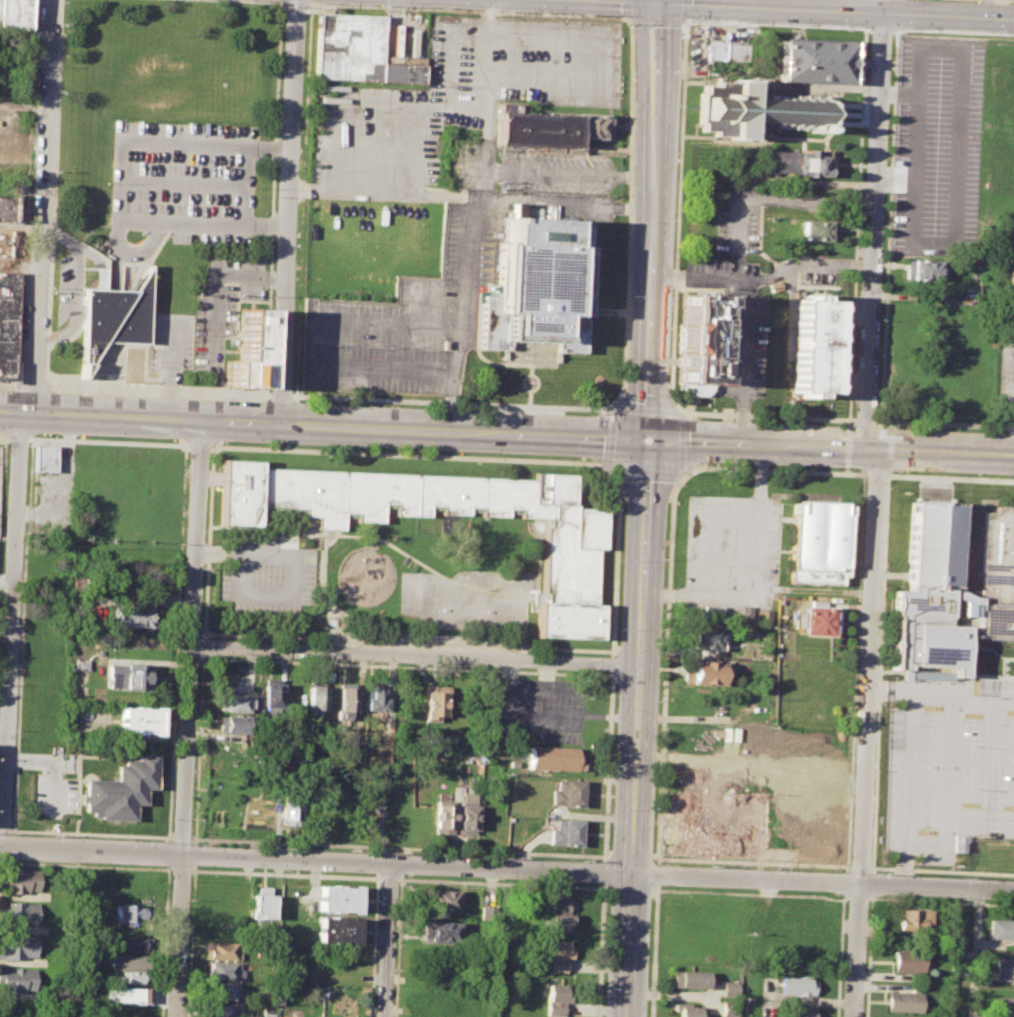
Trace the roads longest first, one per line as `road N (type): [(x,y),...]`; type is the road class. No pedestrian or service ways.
road 1 (secondary): [(625,1016),(650,410),(656,4)]
road 2 (secondary): [(0,414),(649,440)]
road 3 (residential): [(631,875),(1,849)]
road 4 (residential): [(176,1016),(199,422)]
road 5 (secondary): [(562,0),(1013,19)]
road 6 (residential): [(865,449),(884,0)]
road 7 (residential): [(191,649),(640,666)]
road 8 (residential): [(859,885),(878,449)]
road 9 (residential): [(20,415),(1,849)]
road 10 (residential): [(299,0),(282,425)]
road 11 (residential): [(51,0),(32,415)]
road 12 (residential): [(631,875),(1013,891)]
road 13 (secondary): [(649,440),(1013,455)]
road 14 (residential): [(392,864),(385,1016)]
road 15 (residential): [(859,885),(853,1016)]

